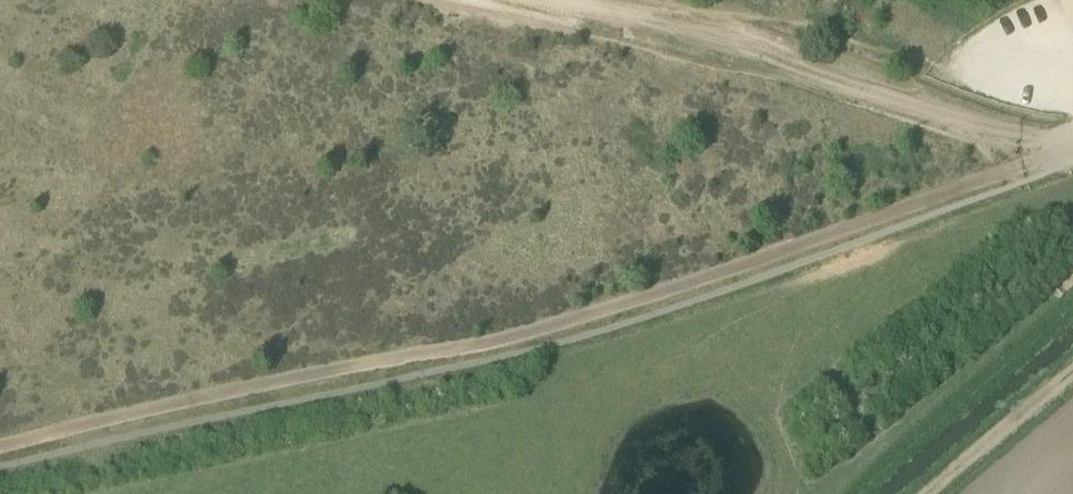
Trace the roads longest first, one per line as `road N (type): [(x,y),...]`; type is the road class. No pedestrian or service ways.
road 1 (track): [(1067,143),(718,273),(514,336),(0,448)]
road 2 (track): [(1072,141),(498,0)]

